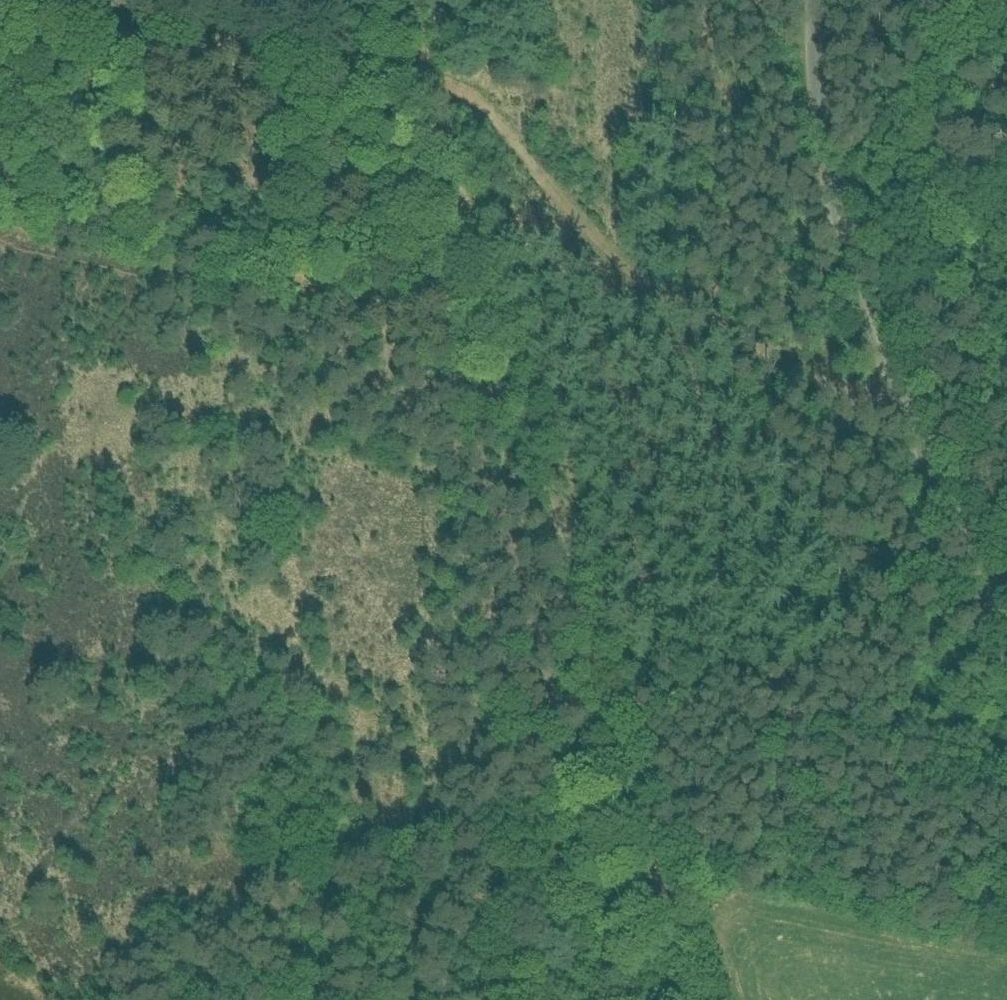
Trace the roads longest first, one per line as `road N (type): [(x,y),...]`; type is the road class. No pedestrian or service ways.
road 1 (track): [(435,81),(705,999)]
road 2 (unclassified): [(1006,677),(859,292),(818,144),(805,0)]
road 3 (track): [(908,416),(768,352),(612,256),(490,114),(435,81)]
road 4 (track): [(0,22),(435,81)]

